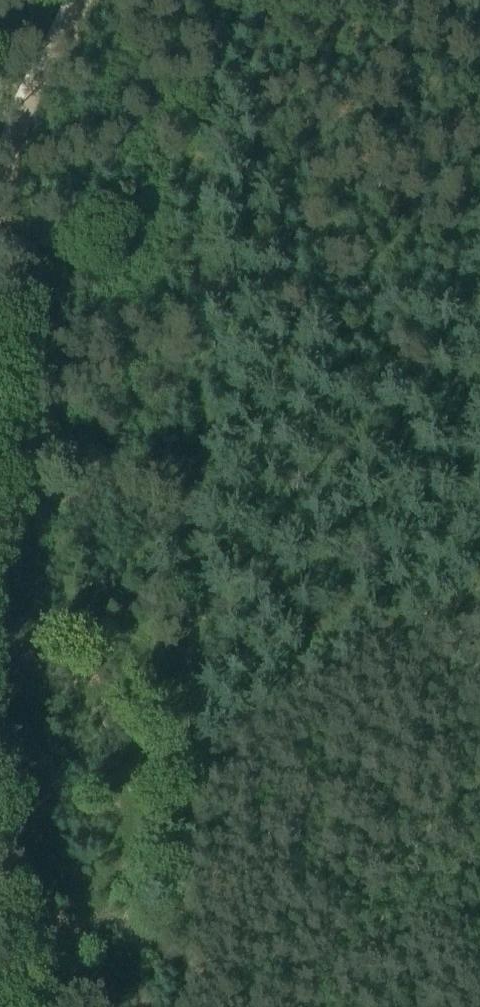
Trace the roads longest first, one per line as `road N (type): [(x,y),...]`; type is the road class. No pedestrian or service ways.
road 1 (track): [(0,256),(73,0)]

